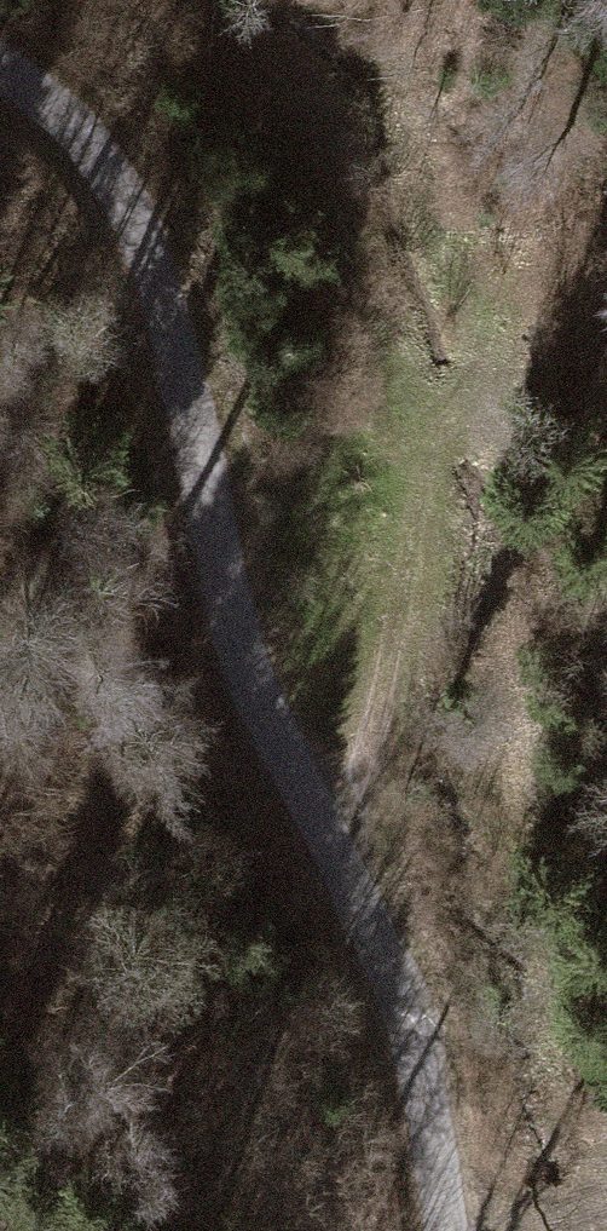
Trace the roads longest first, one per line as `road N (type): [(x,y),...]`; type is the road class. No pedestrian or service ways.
road 1 (tertiary): [(0,66),(65,130),(178,422),(253,705),(396,1019),(443,1230)]
road 2 (track): [(429,436),(339,895)]

